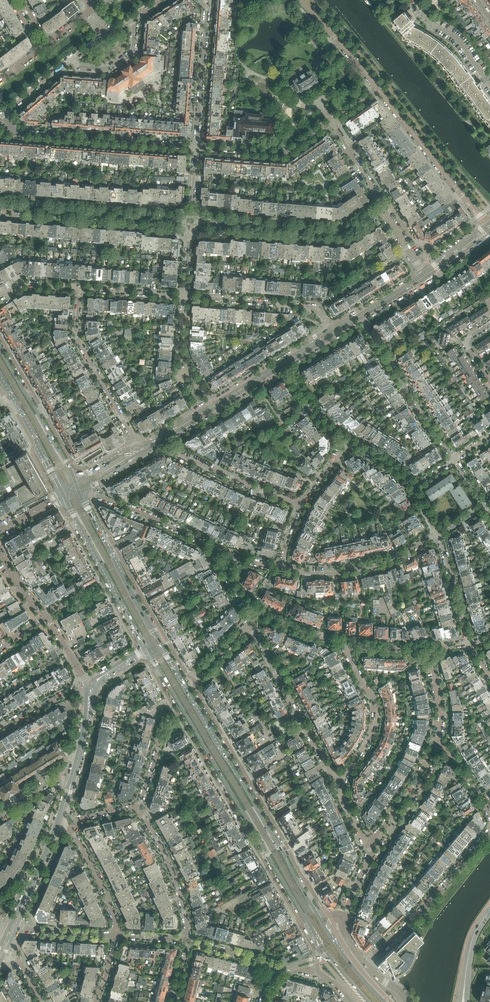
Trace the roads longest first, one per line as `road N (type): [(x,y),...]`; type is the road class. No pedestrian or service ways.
road 1 (secondary): [(159,668),(311,930)]
road 2 (secondary): [(309,899),(164,648)]
road 3 (residential): [(169,696),(311,930)]
road 4 (residential): [(309,899),(312,891),(194,680)]
road 5 (residential): [(196,147),(18,133),(3,114)]
road 6 (residential): [(202,222),(342,234),(383,209)]
road 7 (residential): [(184,296),(320,309),(330,327),(309,348)]
road 8 (residential): [(340,784),(247,625)]
road 9 (residential): [(365,964),(489,832)]
road 10 (residential): [(0,208),(179,221)]
road 11 (residential): [(80,288),(77,335),(137,447)]
road 12 (residential): [(455,460),(359,317)]
road 13 (secondary): [(66,499),(148,648)]
road 14 (residential): [(278,566),(337,572),(391,559),(437,535)]
road 15 (residential): [(377,88),(480,218)]
road 16 (residential): [(194,680),(106,541)]
road 17 (residential): [(86,489),(233,555)]
road 18 (residential): [(340,784),(378,717),(346,646)]
road 19 (residential): [(299,503),(249,487),(160,439)]
road 20 (residential): [(196,147),(201,0)]
road 21 (residential): [(187,940),(168,861),(137,805)]
road 22 (residential): [(196,147),(282,153),(331,121)]
road 23 (residential): [(368,844),(419,787),(437,742)]
road 24 (residential): [(70,826),(102,885),(115,936)]

